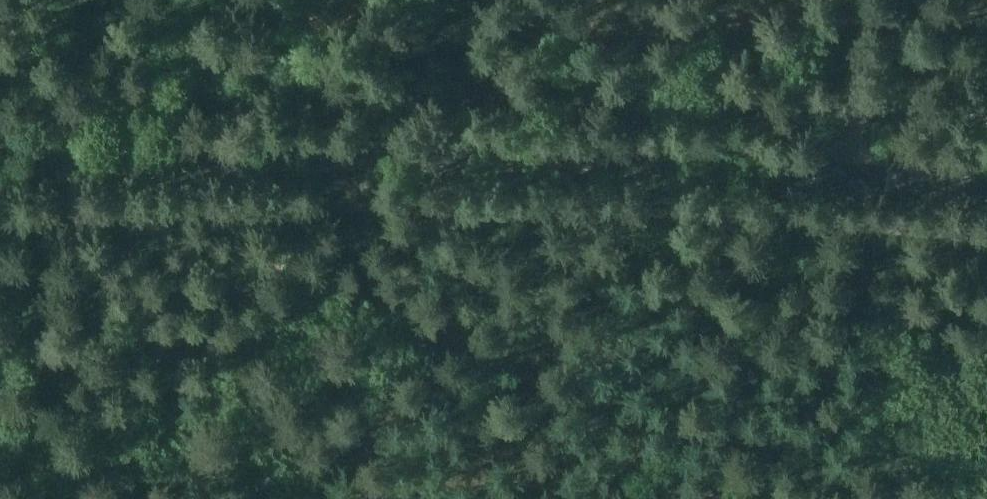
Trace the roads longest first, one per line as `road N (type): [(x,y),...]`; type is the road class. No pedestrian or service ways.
road 1 (secondary): [(986,189),(848,171),(349,155),(0,173)]
road 2 (track): [(327,498),(349,155)]
road 3 (track): [(861,0),(848,171)]

